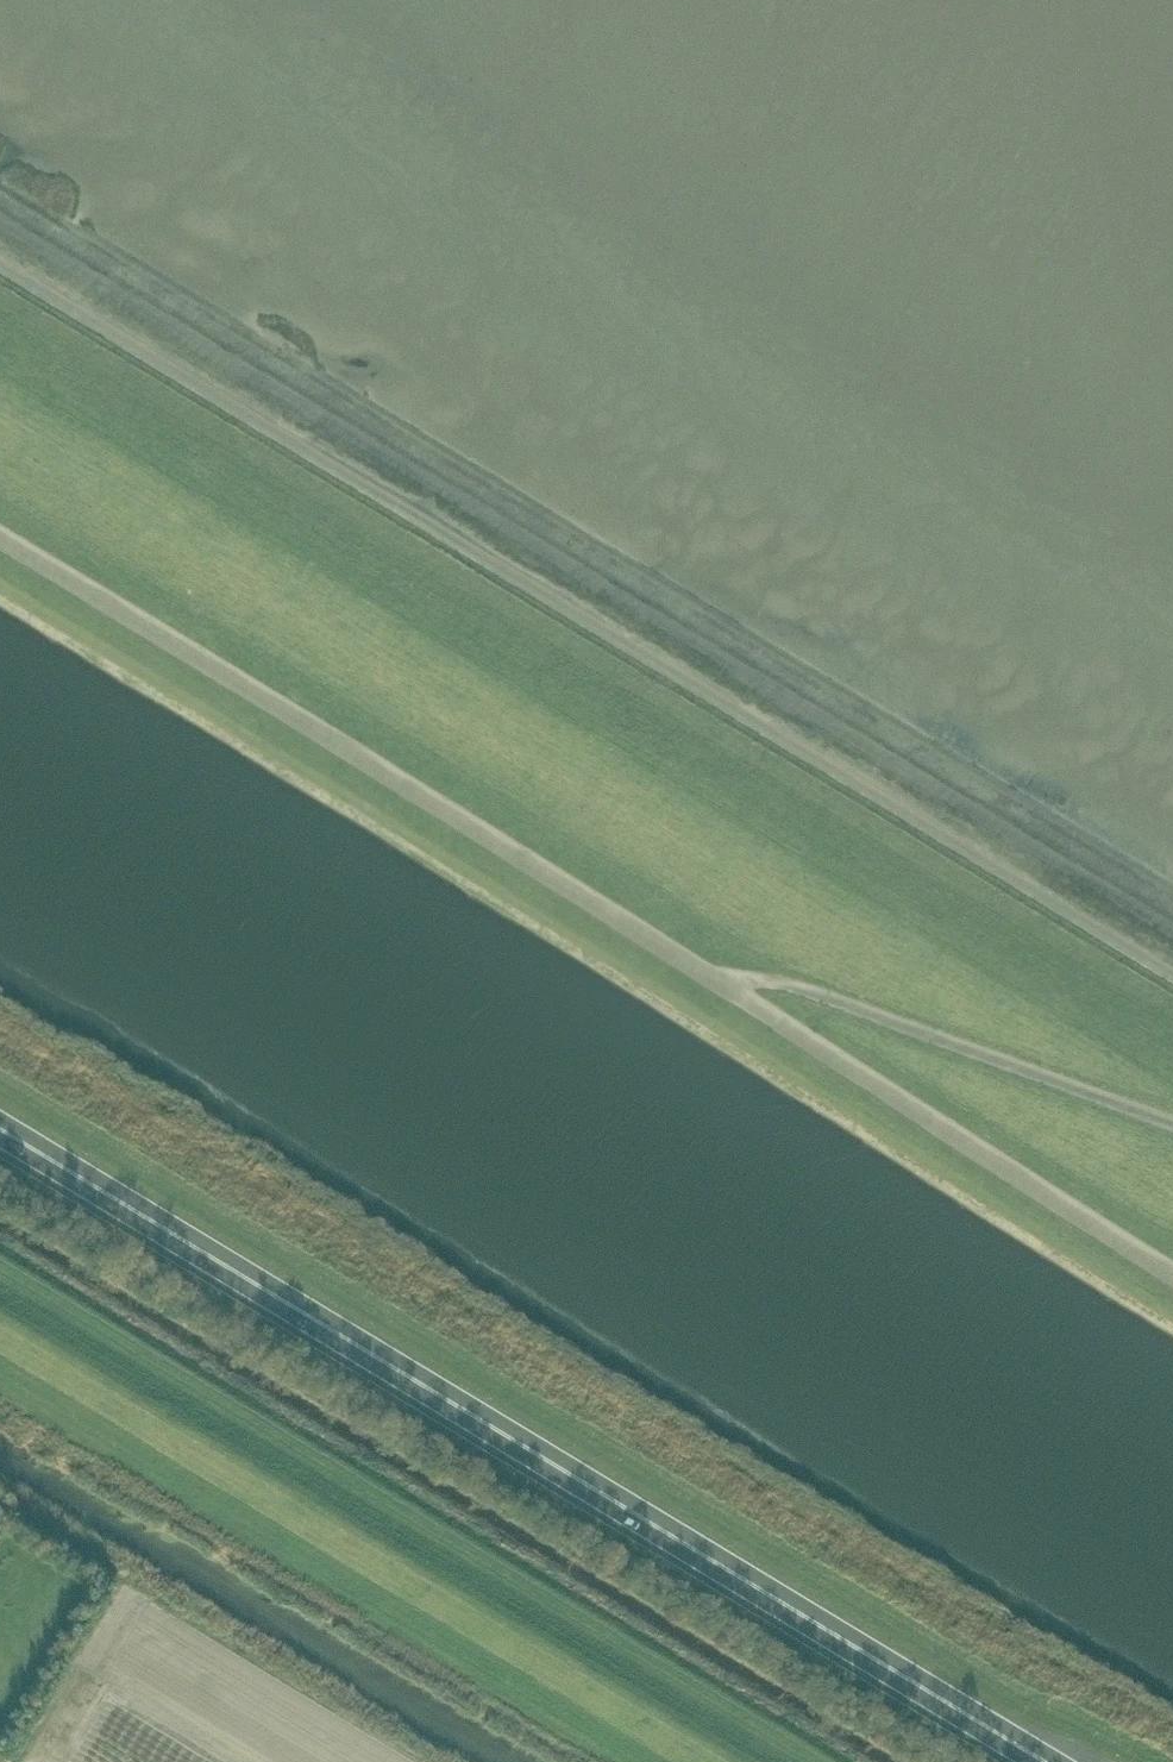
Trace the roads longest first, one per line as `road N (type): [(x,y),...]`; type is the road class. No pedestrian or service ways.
road 1 (primary): [(1045,1761),(0,1130)]

